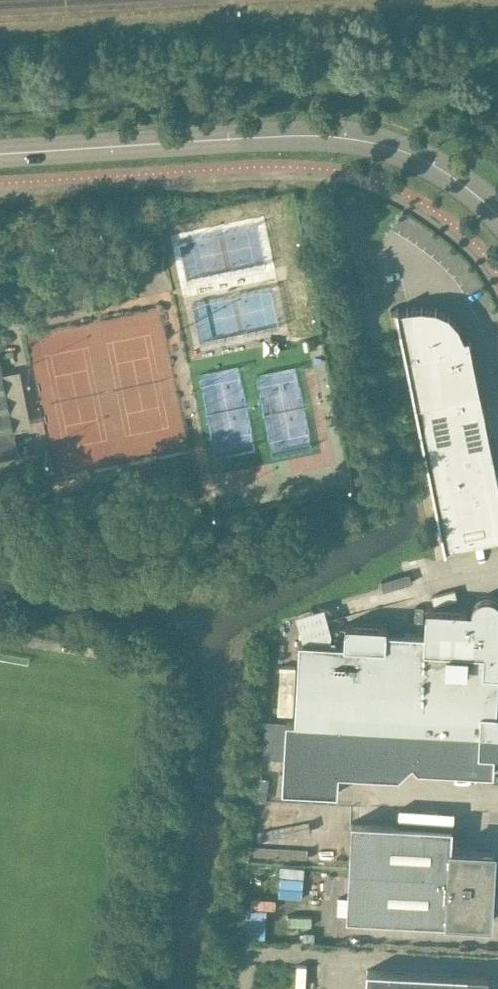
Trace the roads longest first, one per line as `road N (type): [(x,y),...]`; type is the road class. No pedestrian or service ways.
road 1 (secondary): [(497,215),(433,164),(389,145),(343,138),(0,154)]

